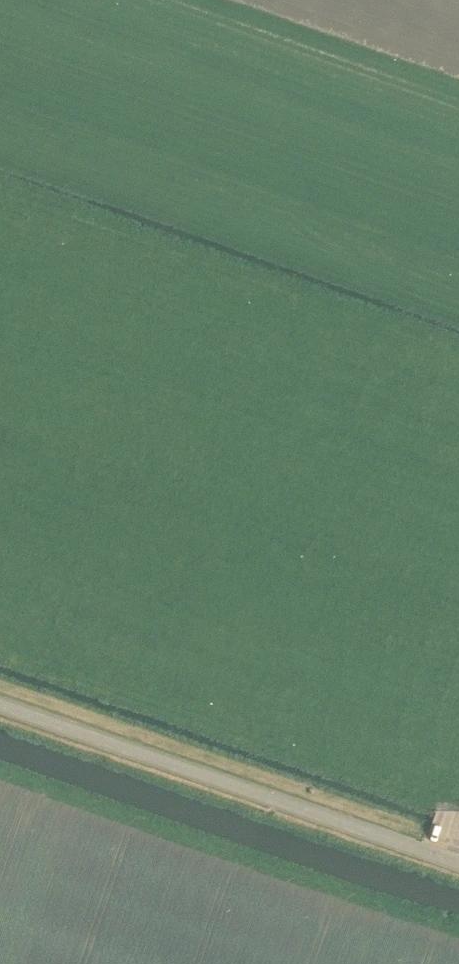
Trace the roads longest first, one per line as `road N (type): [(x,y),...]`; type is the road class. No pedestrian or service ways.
road 1 (tertiary): [(458,864),(0,706)]

